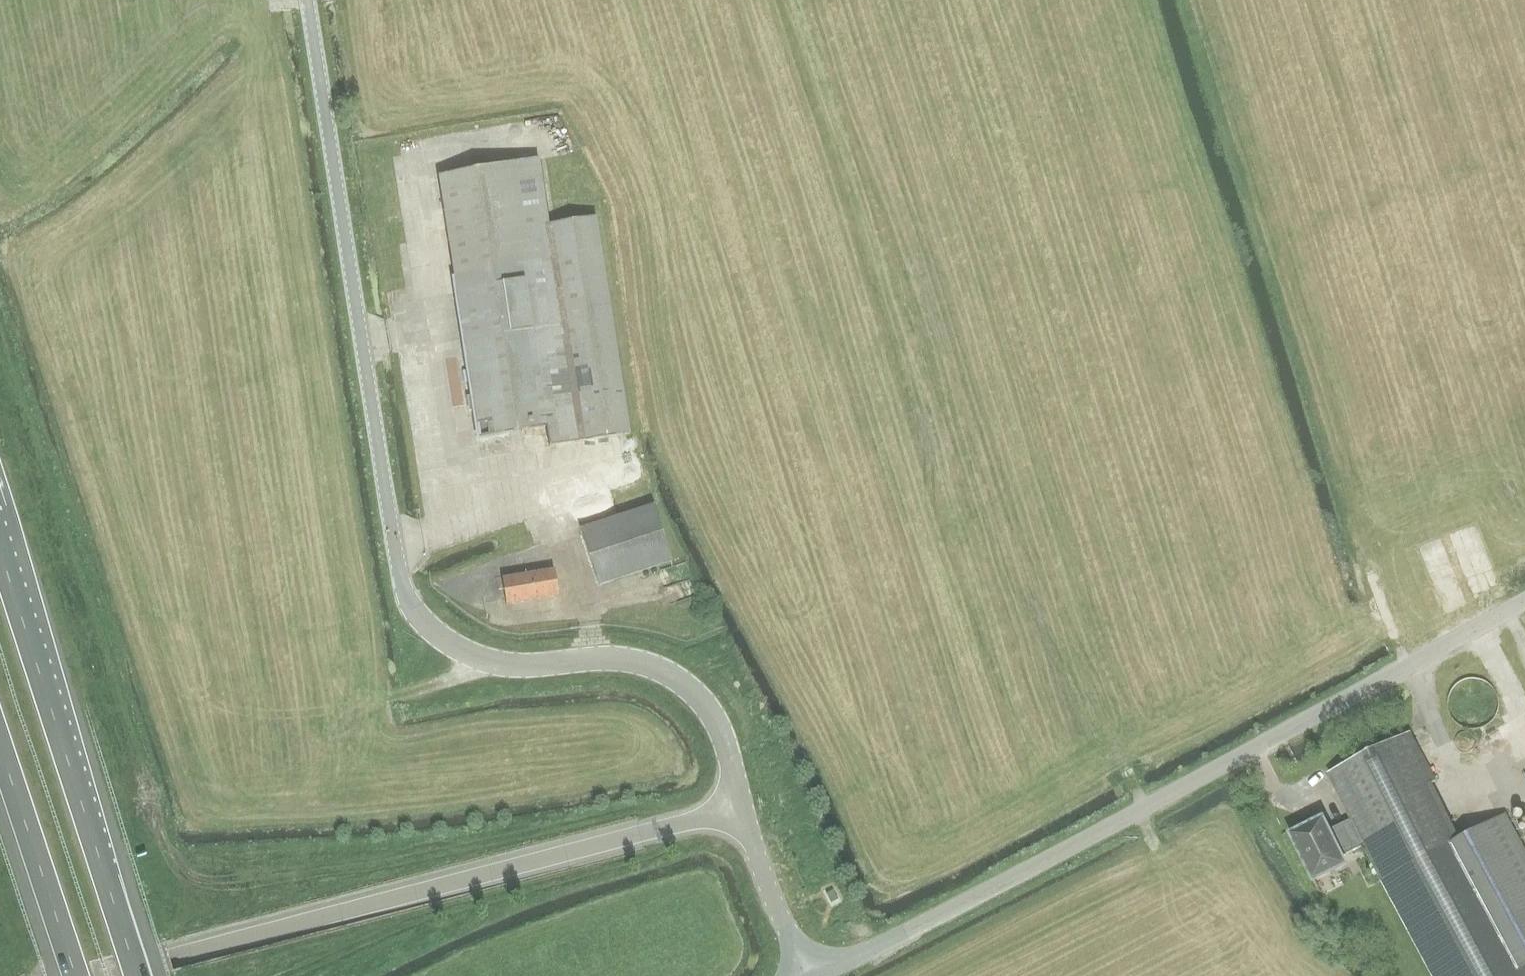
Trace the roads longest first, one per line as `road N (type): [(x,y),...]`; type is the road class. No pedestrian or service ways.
road 1 (unclassified): [(742,808),(720,729),(671,674),(612,658),(529,665),(473,655),(433,630),(408,600),(308,0)]
road 2 (tertiary): [(819,975),(1524,601)]
road 3 (tertiary): [(92,975),(742,808)]
road 4 (motorway): [(138,975),(0,549)]
road 5 (motorway): [(0,742),(77,975)]
road 6 (tertiary): [(811,975),(742,808)]

